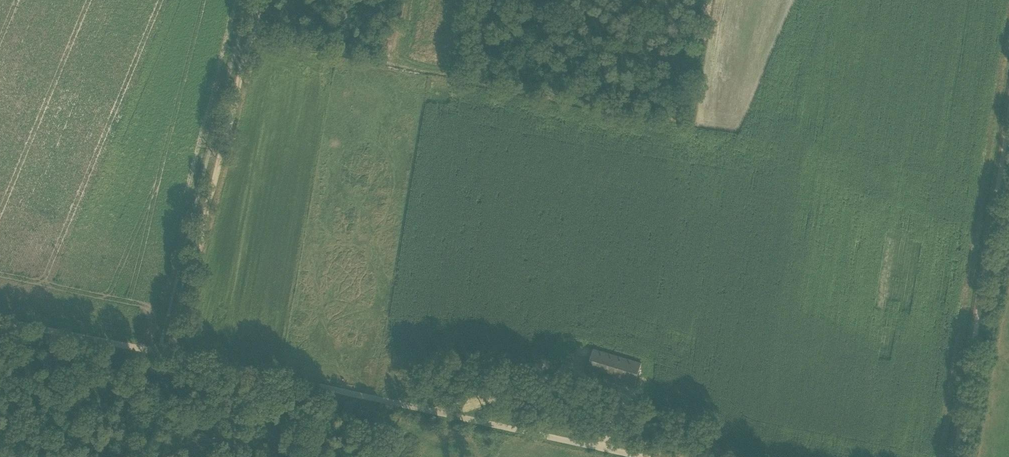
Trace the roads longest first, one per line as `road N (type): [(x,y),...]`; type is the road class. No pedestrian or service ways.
road 1 (unclassified): [(639,456),(0,321)]
road 2 (track): [(261,0),(171,353)]
road 3 (track): [(956,456),(1008,124)]
road 4 (track): [(436,413),(573,369)]

